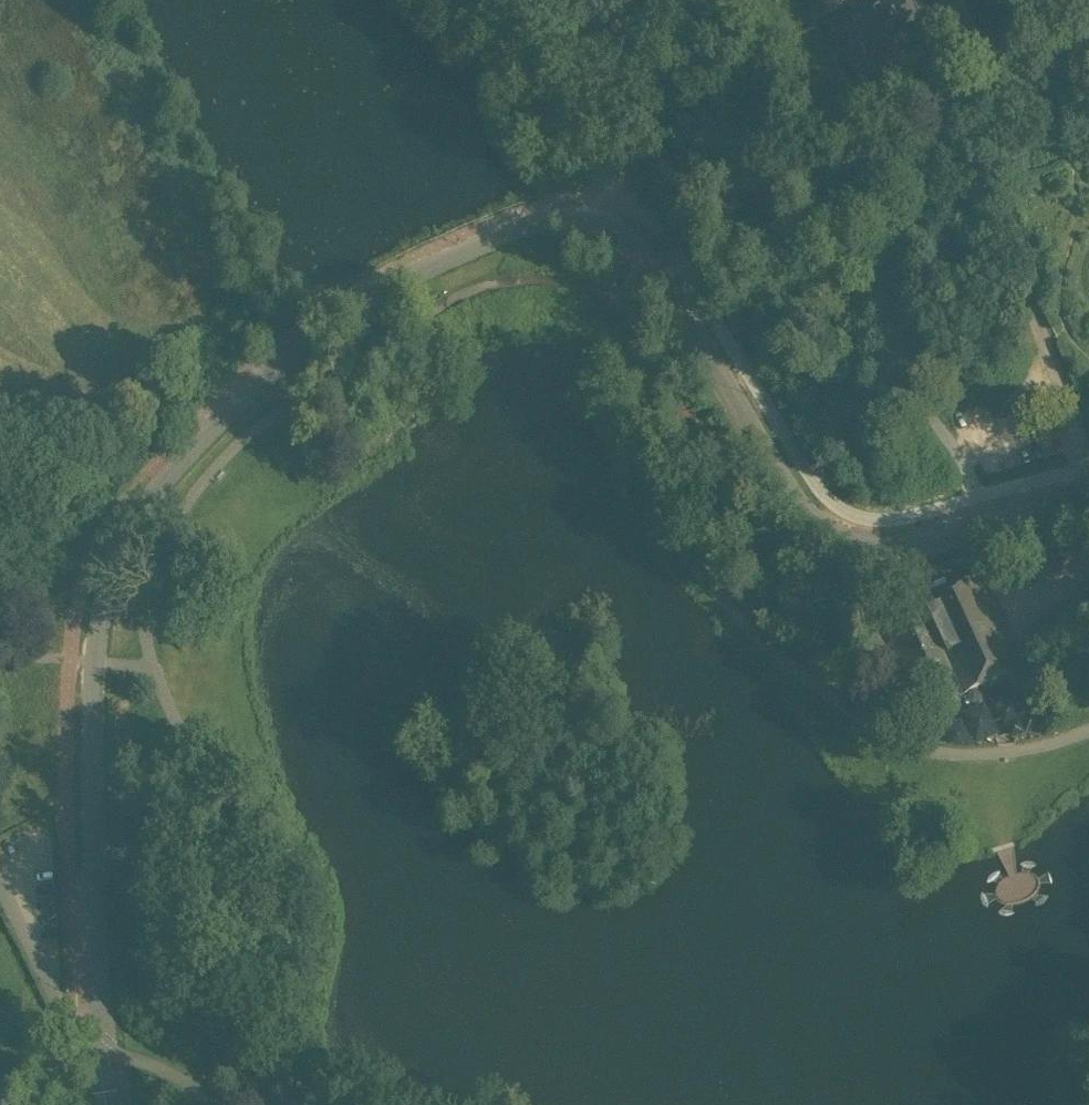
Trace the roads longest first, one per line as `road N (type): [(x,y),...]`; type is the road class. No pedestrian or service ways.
road 1 (residential): [(106,1104),(92,779),(95,662),(113,569),(133,523),(179,463),(339,316),(512,232),(590,219),(625,236),(650,263),(785,491),(834,540),(900,547),(1088,493)]
road 2 (track): [(610,300),(647,393),(649,468),(664,514),(701,575),(768,647),(871,725),(933,750),(995,753),(1088,731)]
road 3 (track): [(152,665),(144,625),(156,561),(194,494),(264,422),(484,286),(551,281),(610,300)]
road 4 (track): [(282,1104),(288,1028),(317,925),(311,889),(290,847),(190,748),(152,665)]
road 5 (track): [(951,116),(898,211),(889,273),(890,302),(923,400),(959,456)]
road 6 (track): [(443,0),(559,140),(590,156)]
road 7 (track): [(606,179),(621,141),(649,0)]
road 8 (track): [(569,0),(562,84),(567,117),(590,156)]
road 9 (track): [(75,1016),(60,1006),(0,884)]
road 10 (track): [(152,665),(0,651)]
road 11 (track): [(116,1048),(233,1104)]

